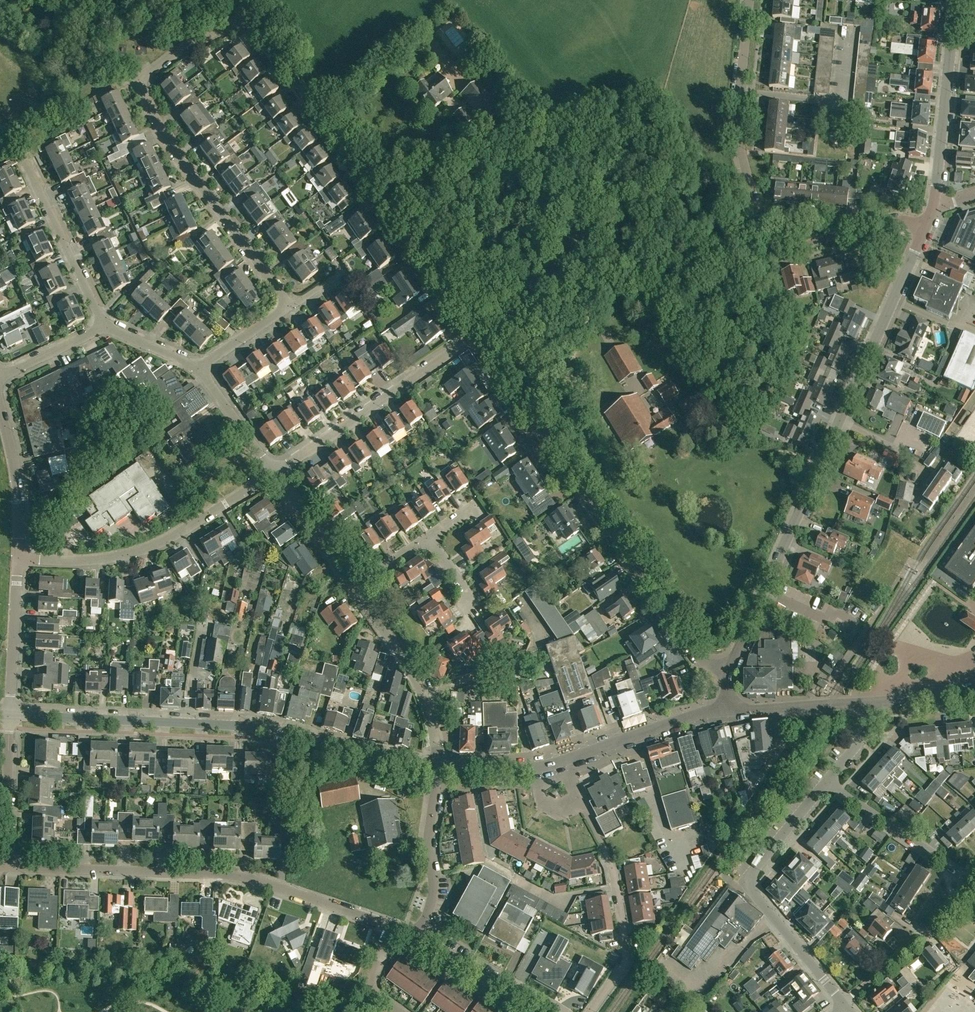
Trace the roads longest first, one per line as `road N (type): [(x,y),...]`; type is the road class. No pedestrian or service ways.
road 1 (residential): [(392,926),(221,875),(13,865),(4,848),(10,714)]
road 2 (tertiary): [(728,671),(925,230)]
road 3 (tertiary): [(437,769),(252,726),(10,714)]
road 4 (tertiary): [(728,671),(696,654),(476,334)]
road 5 (residential): [(291,308),(166,139),(143,88),(147,74),(175,53),(246,16)]
road 6 (tertiary): [(476,334),(246,16)]
road 7 (residential): [(845,1007),(751,880),(828,780)]
road 8 (residential): [(19,560),(140,551),(273,474)]
road 9 (unclassified): [(590,1011),(625,954),(626,918),(569,759)]
road 10 (residential): [(766,243),(746,181),(739,121),(750,0)]
road 11 (residential): [(273,474),(476,334)]
road 12 (tertiary): [(932,208),(955,0)]
road 13 (residential): [(422,694),(543,655),(545,637),(515,593)]
road 14 (residential): [(104,327),(28,161)]
road 15 (residential): [(828,780),(974,875)]
road 16 (residential): [(418,937),(434,892),(427,852),(437,769)]
road 17 (residential): [(766,243),(780,251),(893,220),(925,230)]
road 18 (residential): [(858,991),(952,912),(974,875)]
road 19 (tertiary): [(569,759),(727,710)]
road 20 (residential): [(19,560),(15,466),(0,404)]
road 21 (unclassified): [(10,714),(19,560)]
road 22 (residential): [(545,1011),(418,937)]
road 23 (tertiary): [(727,710),(873,703)]
road 24 (residential): [(356,587),(273,474)]
road 25 (tertiary): [(437,769),(526,769),(569,759)]
road 26 (residential): [(201,369),(273,474)]
road 27 (residential): [(422,694),(356,587)]

